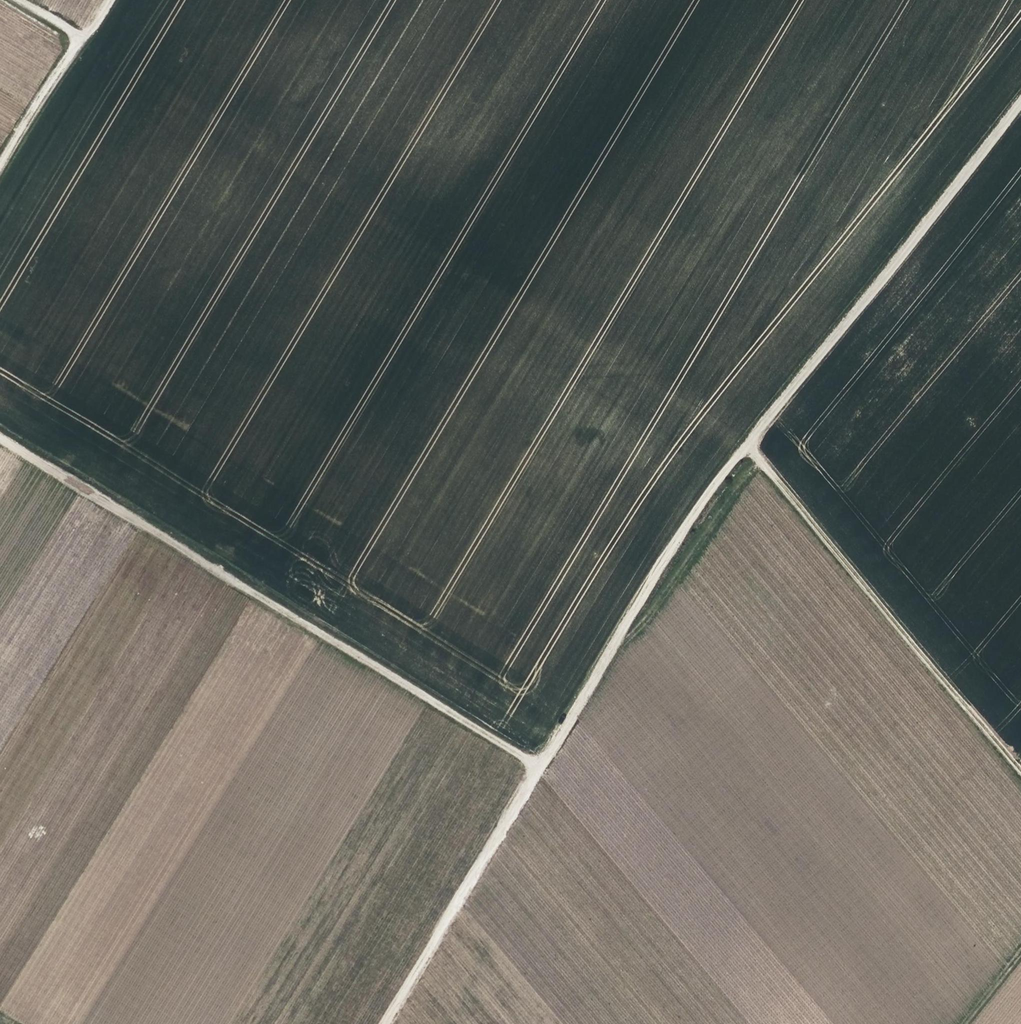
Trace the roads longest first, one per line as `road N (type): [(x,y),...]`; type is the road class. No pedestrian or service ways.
road 1 (track): [(386,1023),(745,441),(1020,770)]
road 2 (track): [(0,440),(543,761)]
road 3 (unclassified): [(745,441),(1020,88)]
road 4 (track): [(106,0),(0,168)]

